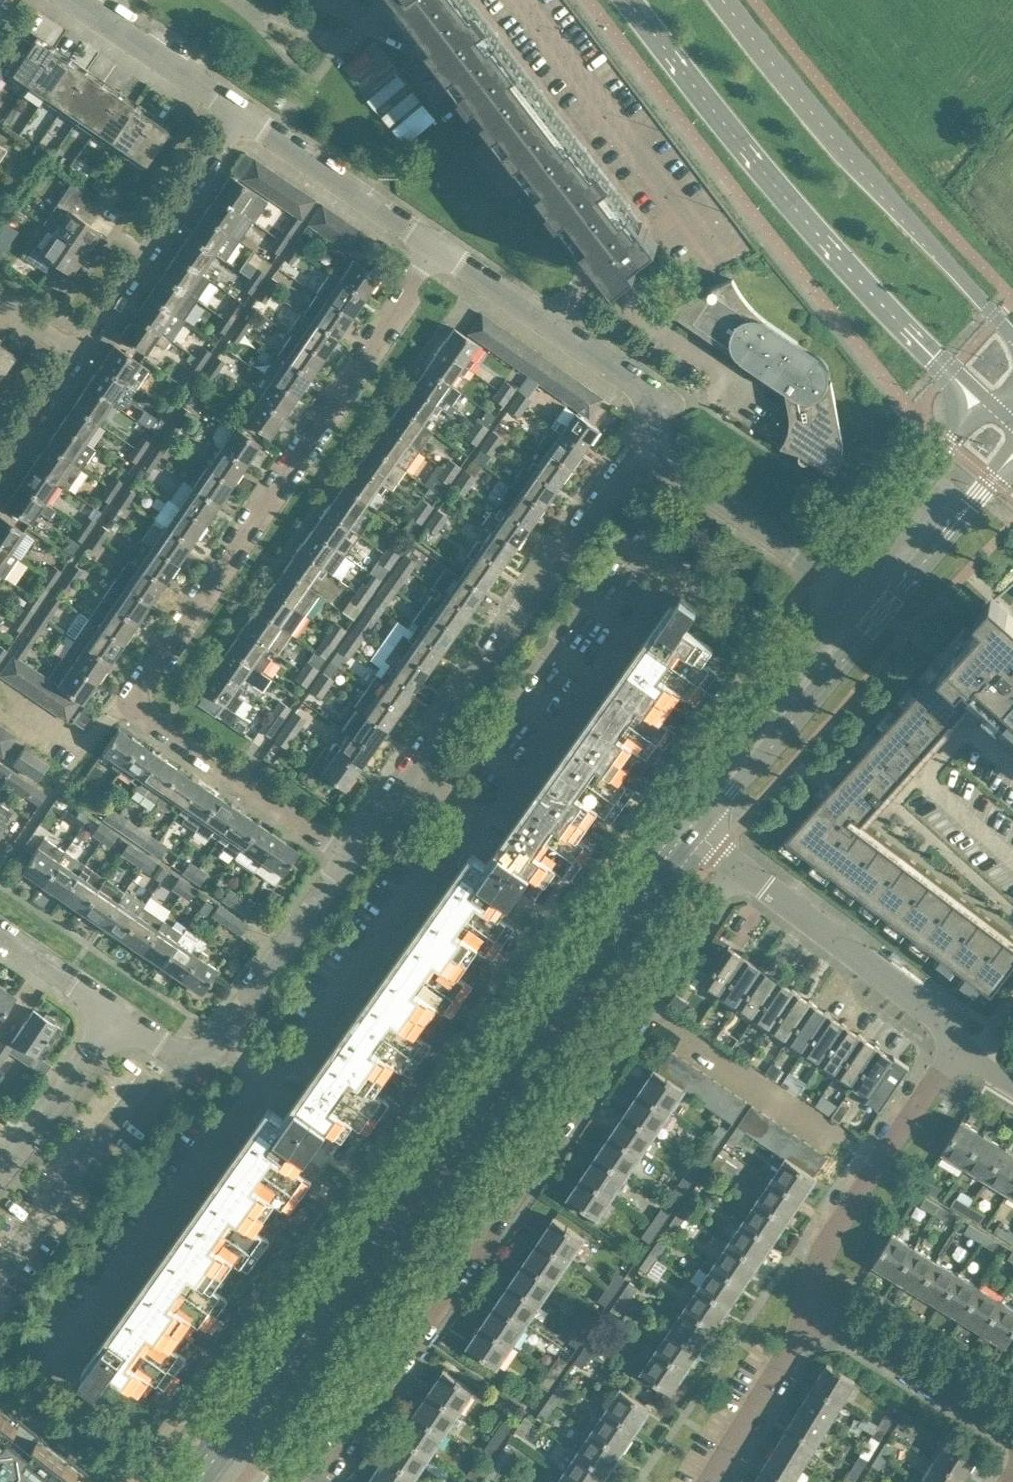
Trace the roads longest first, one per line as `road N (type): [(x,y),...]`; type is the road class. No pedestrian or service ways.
road 1 (residential): [(343,871),(150,741),(142,718),(435,253)]
road 2 (residential): [(314,1481),(644,1003)]
road 3 (tertiary): [(611,927),(277,1370)]
road 4 (tertiary): [(627,0),(724,131),(985,404)]
road 5 (residential): [(343,871),(649,446)]
road 6 (tertiary): [(1012,337),(727,0)]
road 7 (residential): [(548,331),(578,293),(584,263),(411,37)]
road 8 (residential): [(343,871),(211,1057),(184,1057),(116,1017)]
road 9 (residential): [(81,362),(238,112)]
road 10 (tertiary): [(696,835),(883,611)]
road 11 (tertiary): [(848,586),(677,820)]
road 12 (residential): [(956,1048),(939,1015),(739,866)]
road 13 (residential): [(885,1156),(644,1003)]
road 14 (residential): [(848,586),(649,446)]
road 15 (residential): [(435,253),(238,112)]
road 16 (tertiary): [(985,404),(848,586)]
road 17 (residential): [(1012,1429),(825,1316)]
road 18 (tertiary): [(883,611),(1012,455)]
road 19 (residential): [(238,112),(74,0)]
road 20 (residential): [(719,1481),(825,1316)]
road 21 (residential): [(0,1172),(116,1017)]
road 22 (residential): [(825,1316),(814,1307),(812,1266),(885,1156)]
road 23 (residential): [(649,446),(655,429),(644,397),(548,331)]
road 24 (residential): [(644,1003),(739,866)]
road 25 (residential): [(116,1017),(0,930)]
road 26 (residential): [(0,480),(81,362)]
road 27 (residential): [(548,331),(435,253)]
road 28 (residential): [(885,1156),(956,1048)]
road 29 (tertiary): [(677,820),(611,927)]
road 30 (tertiary): [(611,927),(696,835)]

